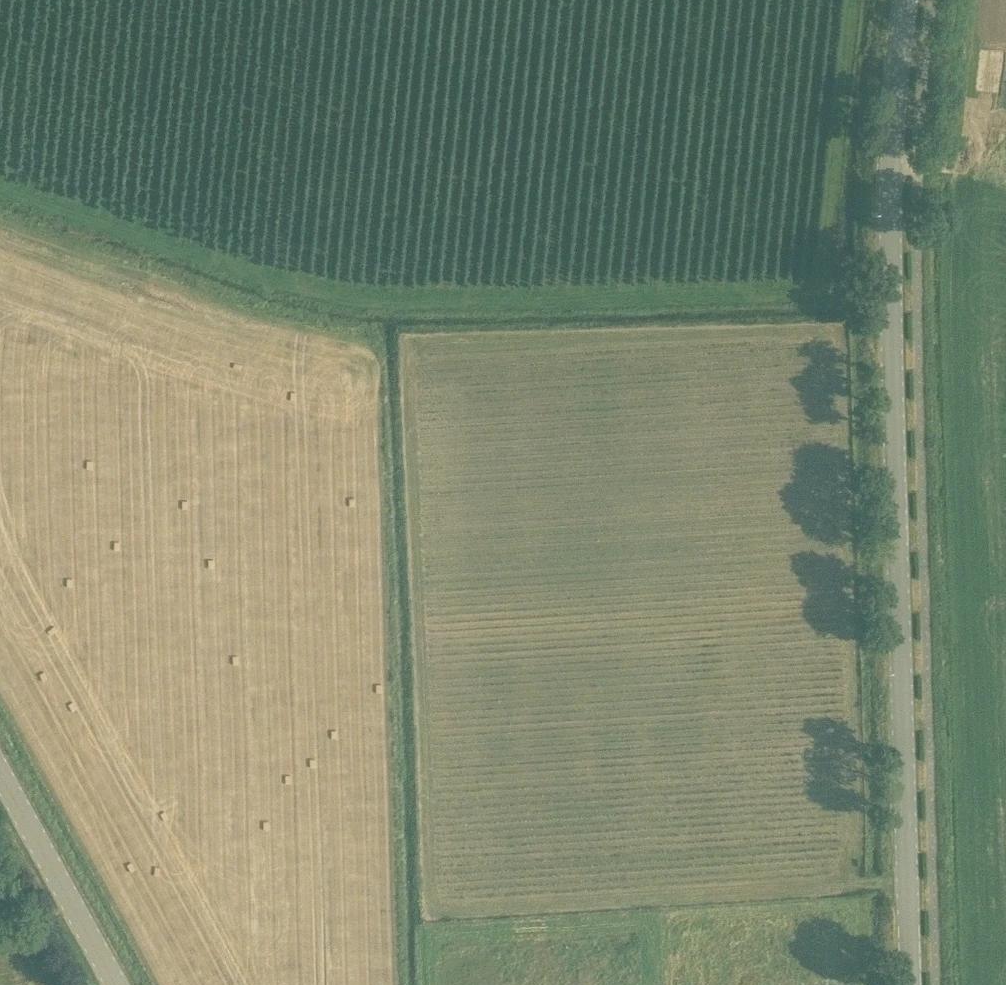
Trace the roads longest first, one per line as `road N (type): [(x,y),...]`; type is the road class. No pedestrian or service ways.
road 1 (tertiary): [(911,984),(889,270),(905,0)]
road 2 (tertiary): [(115,984),(0,776)]

